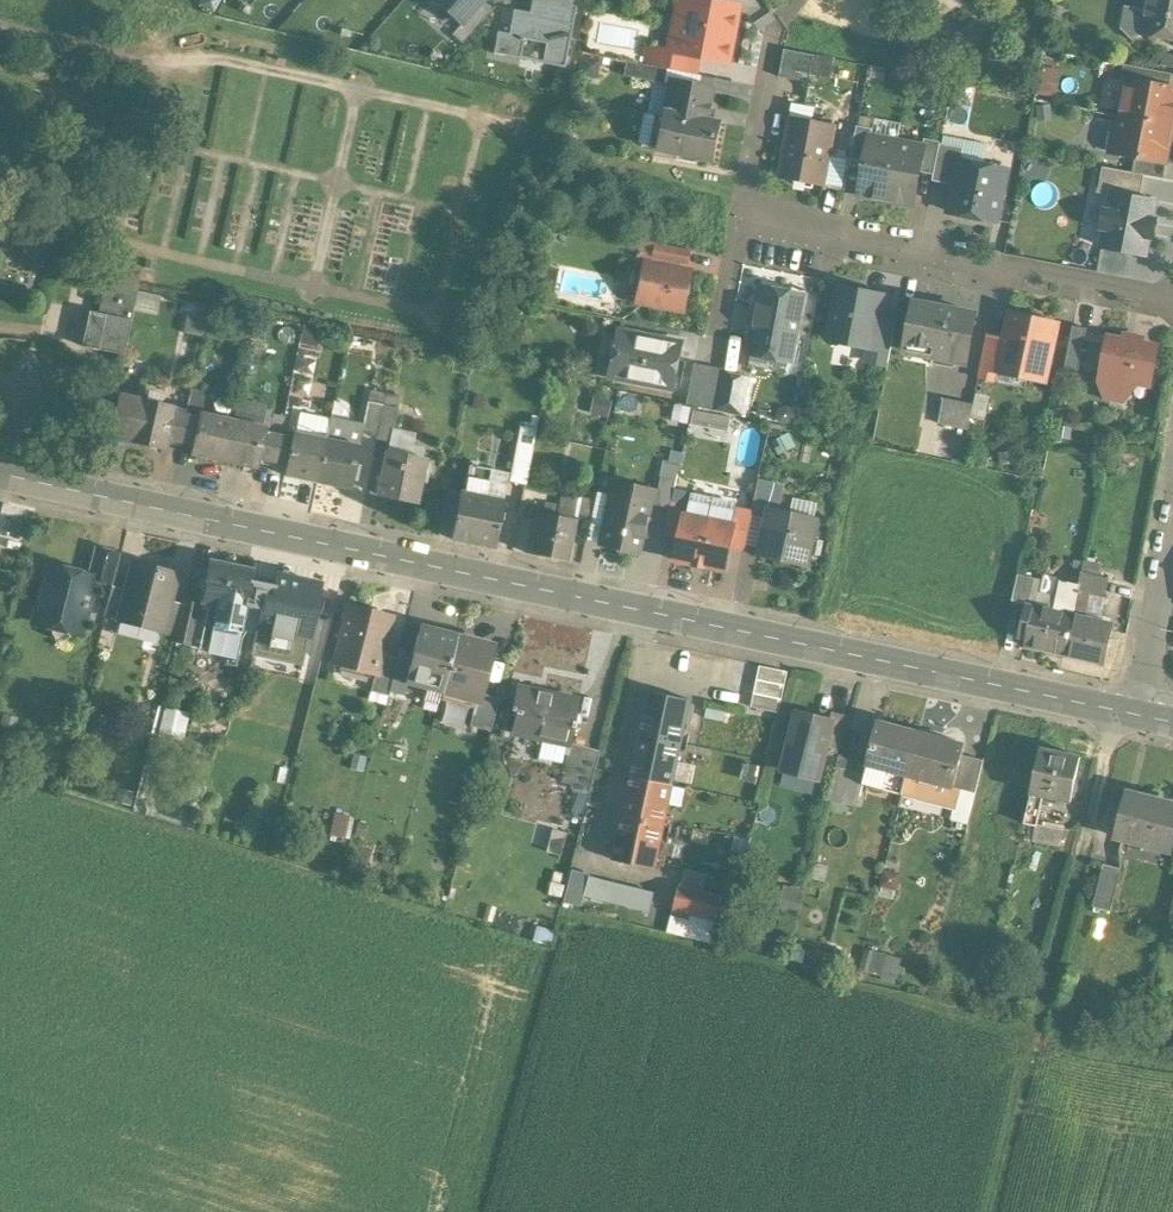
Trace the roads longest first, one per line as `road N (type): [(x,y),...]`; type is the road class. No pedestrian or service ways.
road 1 (secondary): [(1138,718),(0,474)]
road 2 (residential): [(1172,312),(1138,294),(739,211)]
road 3 (track): [(1086,825),(991,1211)]
road 4 (residential): [(1172,509),(1138,718)]
road 5 (residential): [(739,211),(774,34)]
road 6 (residential): [(715,336),(739,211)]

